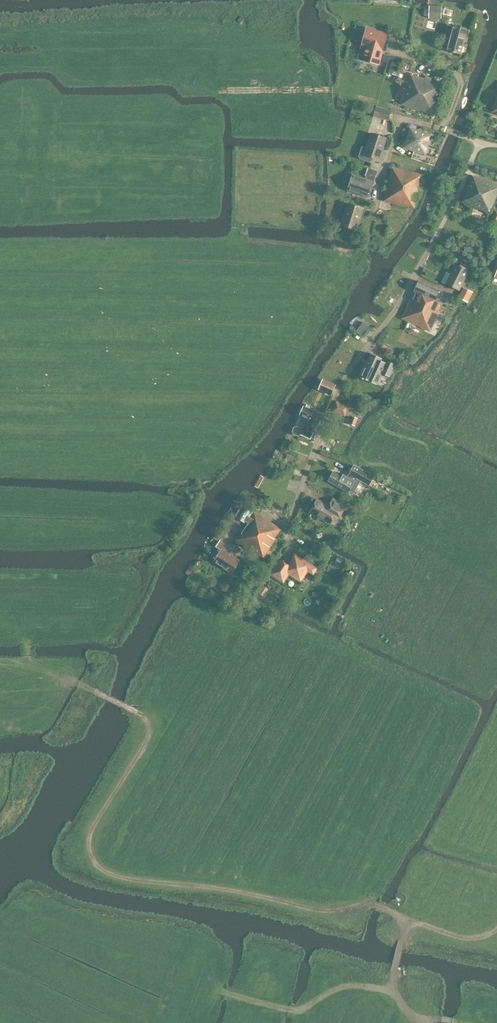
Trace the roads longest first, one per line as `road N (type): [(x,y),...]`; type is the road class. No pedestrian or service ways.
road 1 (track): [(496,928),(469,938),(370,904),(327,912),(106,873),(91,856),(92,831),(148,742),(147,716),(77,684),(0,698)]
road 2 (residential): [(287,532),(334,401),(404,296),(479,142)]
road 3 (track): [(389,988),(343,986),(289,1010),(217,985)]
road 4 (residential): [(372,213),(400,122),(441,129)]

